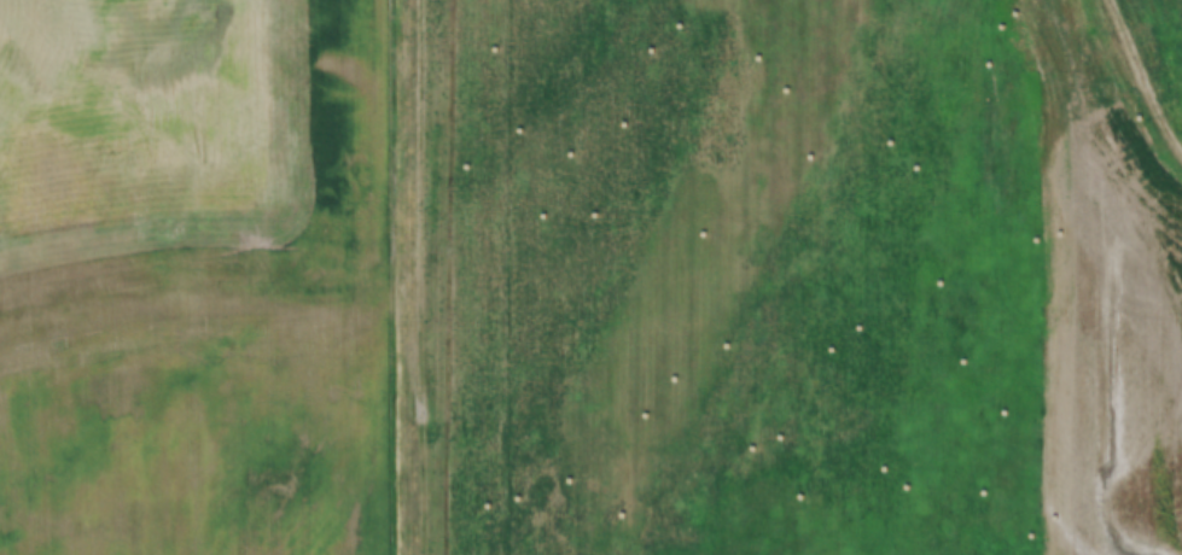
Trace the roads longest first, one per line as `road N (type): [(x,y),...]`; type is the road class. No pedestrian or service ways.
road 1 (track): [(419,554),(426,413),(412,251),(417,0)]
road 2 (track): [(1116,0),(1181,149)]

